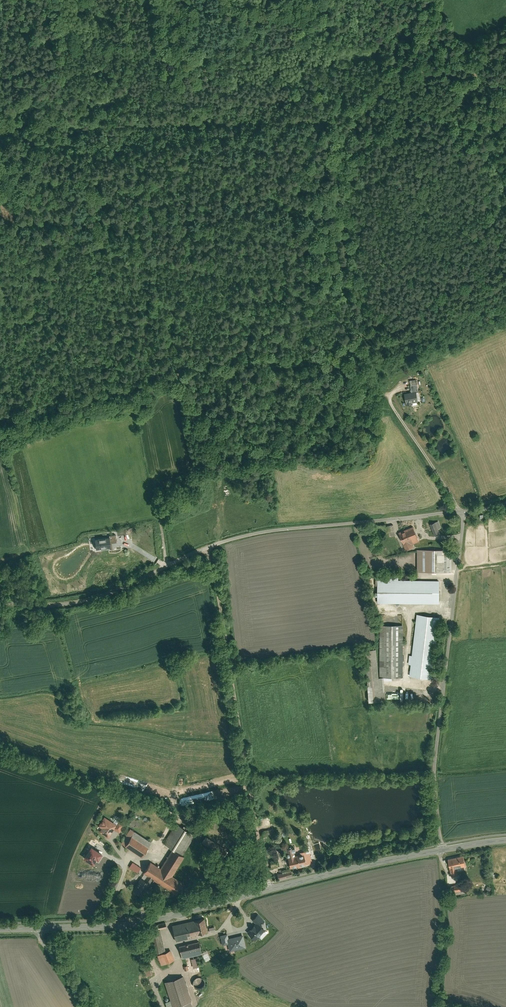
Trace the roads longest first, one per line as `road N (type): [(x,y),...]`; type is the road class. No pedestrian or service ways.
road 1 (unclassified): [(465,512),(256,533),(84,601),(0,601)]
road 2 (tertiary): [(36,929),(143,922),(444,850)]
road 3 (residential): [(444,850),(436,766),(465,512)]
road 4 (track): [(444,850),(448,936),(439,1006)]
road 5 (track): [(462,512),(391,402)]

